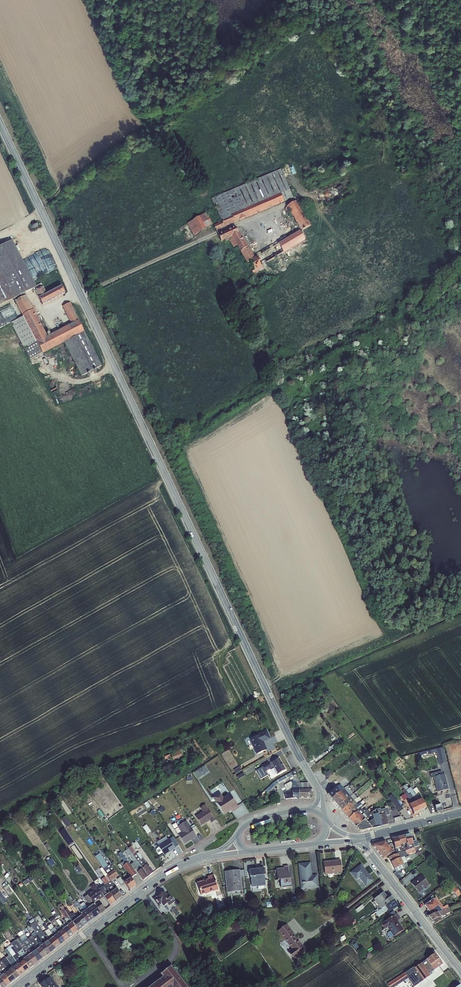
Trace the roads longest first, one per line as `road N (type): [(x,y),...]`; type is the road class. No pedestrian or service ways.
road 1 (unclassified): [(318,788),(0,123)]
road 2 (secondary): [(17,986),(162,875),(212,855)]
road 3 (track): [(81,295),(240,223)]
road 4 (tertiary): [(460,971),(359,840)]

